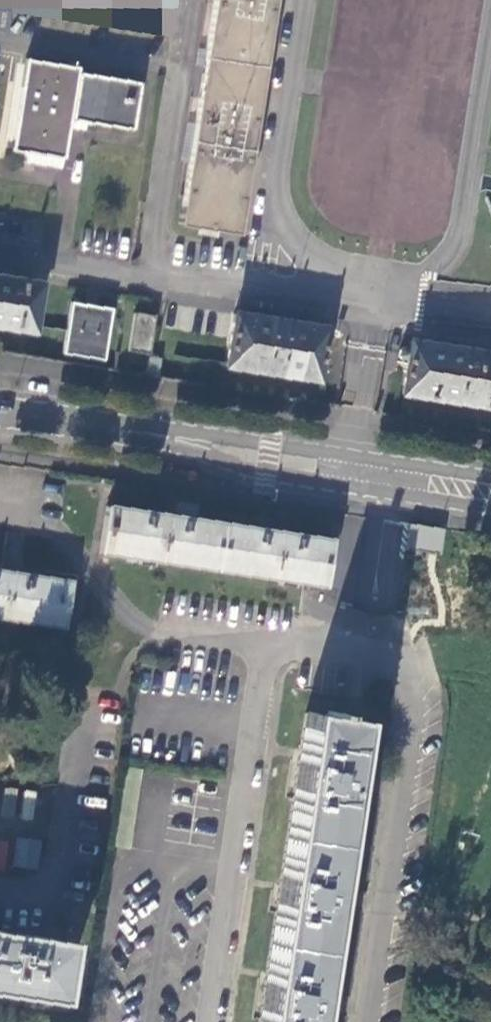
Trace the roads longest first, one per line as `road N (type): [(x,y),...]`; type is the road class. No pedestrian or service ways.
road 1 (primary): [(167,434),(265,472),(490,507)]
road 2 (primary): [(490,473),(228,433),(167,434)]
road 3 (primary): [(0,409),(167,434)]

